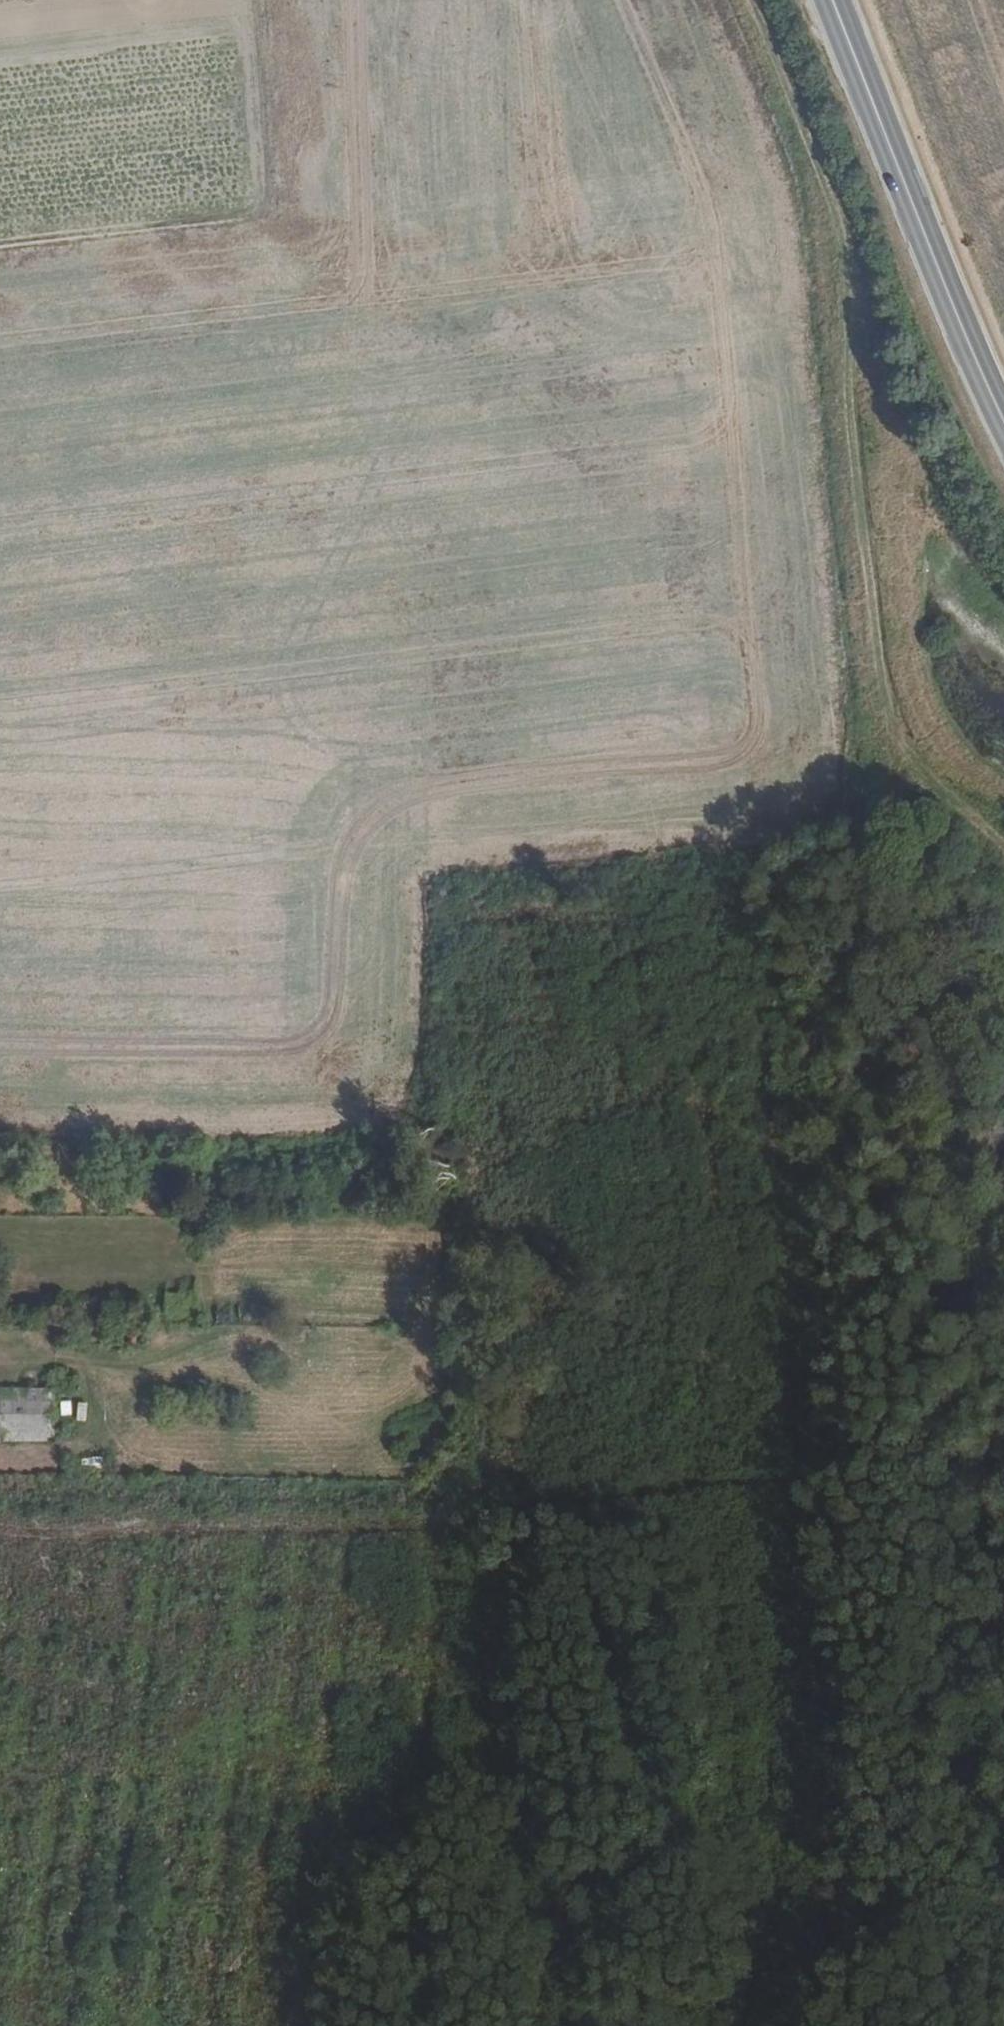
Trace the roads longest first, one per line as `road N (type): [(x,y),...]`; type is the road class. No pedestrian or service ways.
road 1 (track): [(752,0),(852,218),(867,281),(898,671),(916,726),(946,767),(1003,805)]
road 2 (secondary): [(835,0),(1003,419)]
road 3 (track): [(0,250),(283,215),(318,201)]

